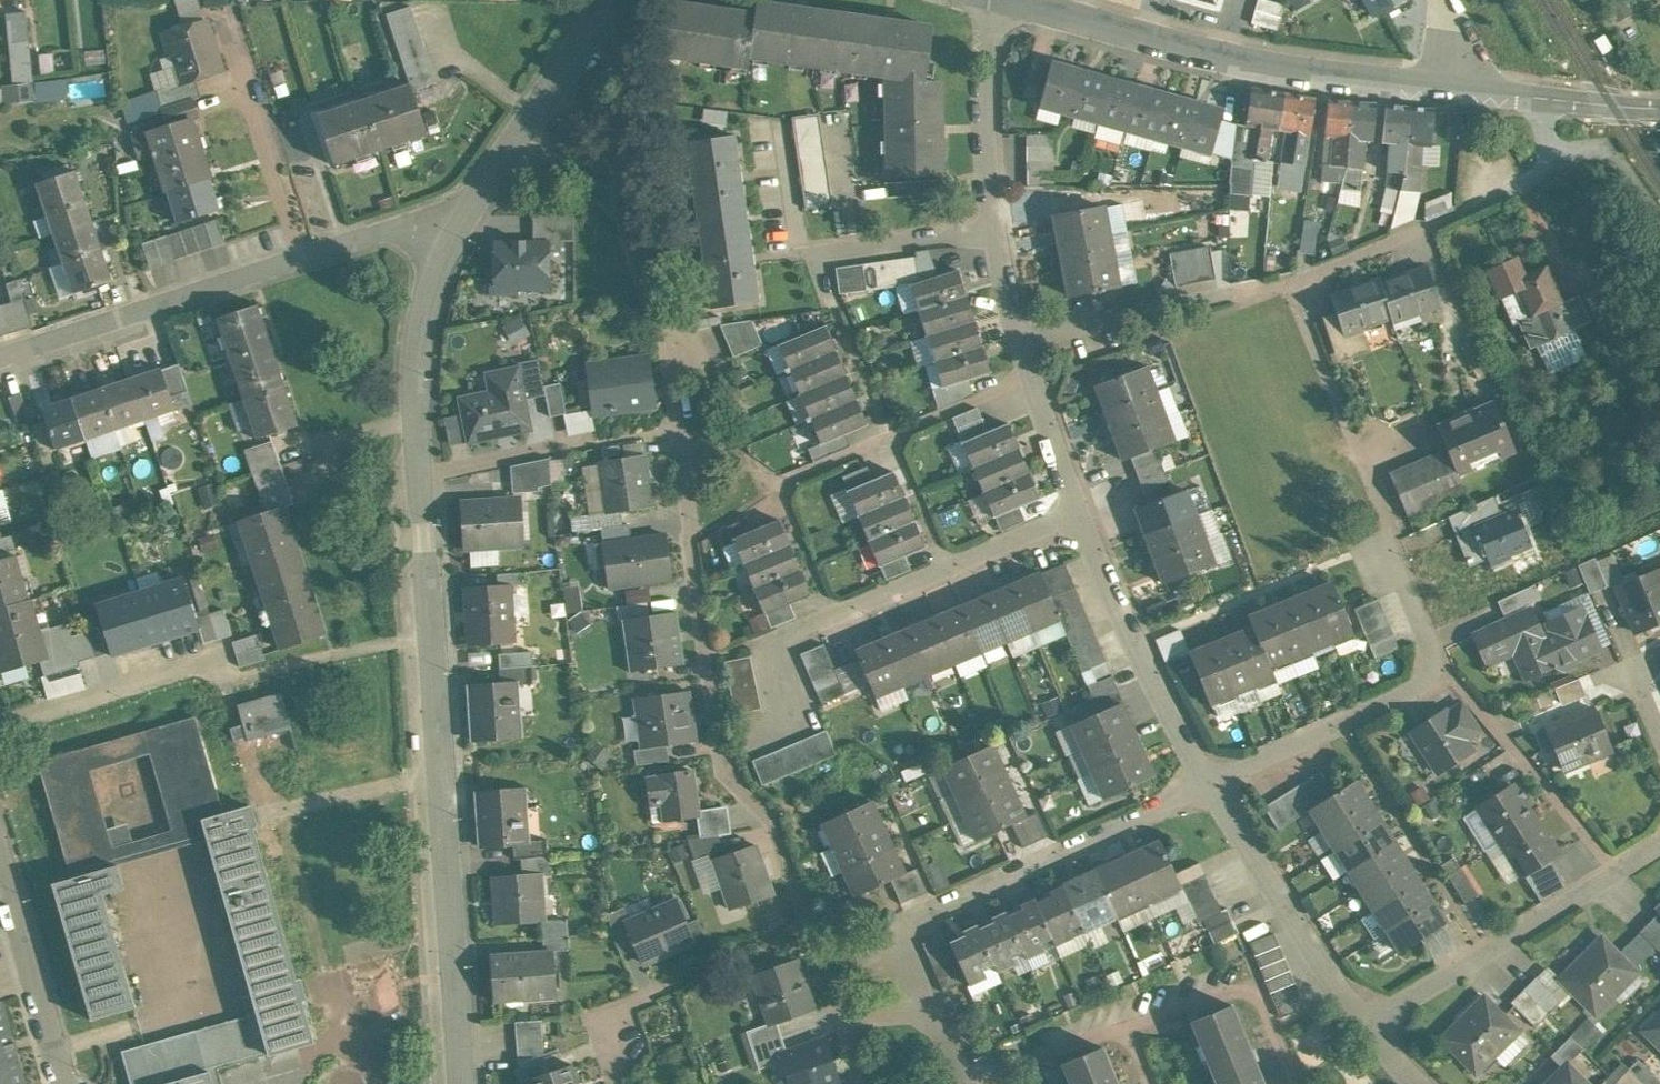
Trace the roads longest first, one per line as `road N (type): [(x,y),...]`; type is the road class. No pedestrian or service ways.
road 1 (residential): [(462,1083),(416,379),(436,277),(463,206)]
road 2 (residential): [(932,998),(842,1020),(775,826),(724,769),(690,527),(681,346)]
road 3 (residential): [(1549,175),(1513,199),(1295,280),(1023,342)]
road 4 (residential): [(0,356),(463,206)]
road 5 (residential): [(1212,778),(900,927),(932,998)]
road 6 (residential): [(1081,509),(765,645),(793,709)]
road 7 (residential): [(1049,0),(1347,71),(1444,86)]
road 8 (residential): [(1395,546),(1448,668),(1212,778)]
road 9 (residential): [(1368,1020),(1659,845)]
road 10 (residential): [(996,225),(821,249),(805,239),(788,133)]
road 11 (residential): [(1081,509),(1135,638),(1212,778)]
road 12 (residential): [(1212,778),(1368,1020)]
road 13 (residential): [(463,206),(573,58),(600,0)]
road 14 (residential): [(0,847),(70,1083)]
road 15 (residential): [(988,0),(996,225)]
road 16 (residential): [(0,722),(214,661)]
road 17 (residential): [(1023,342),(1081,509)]

